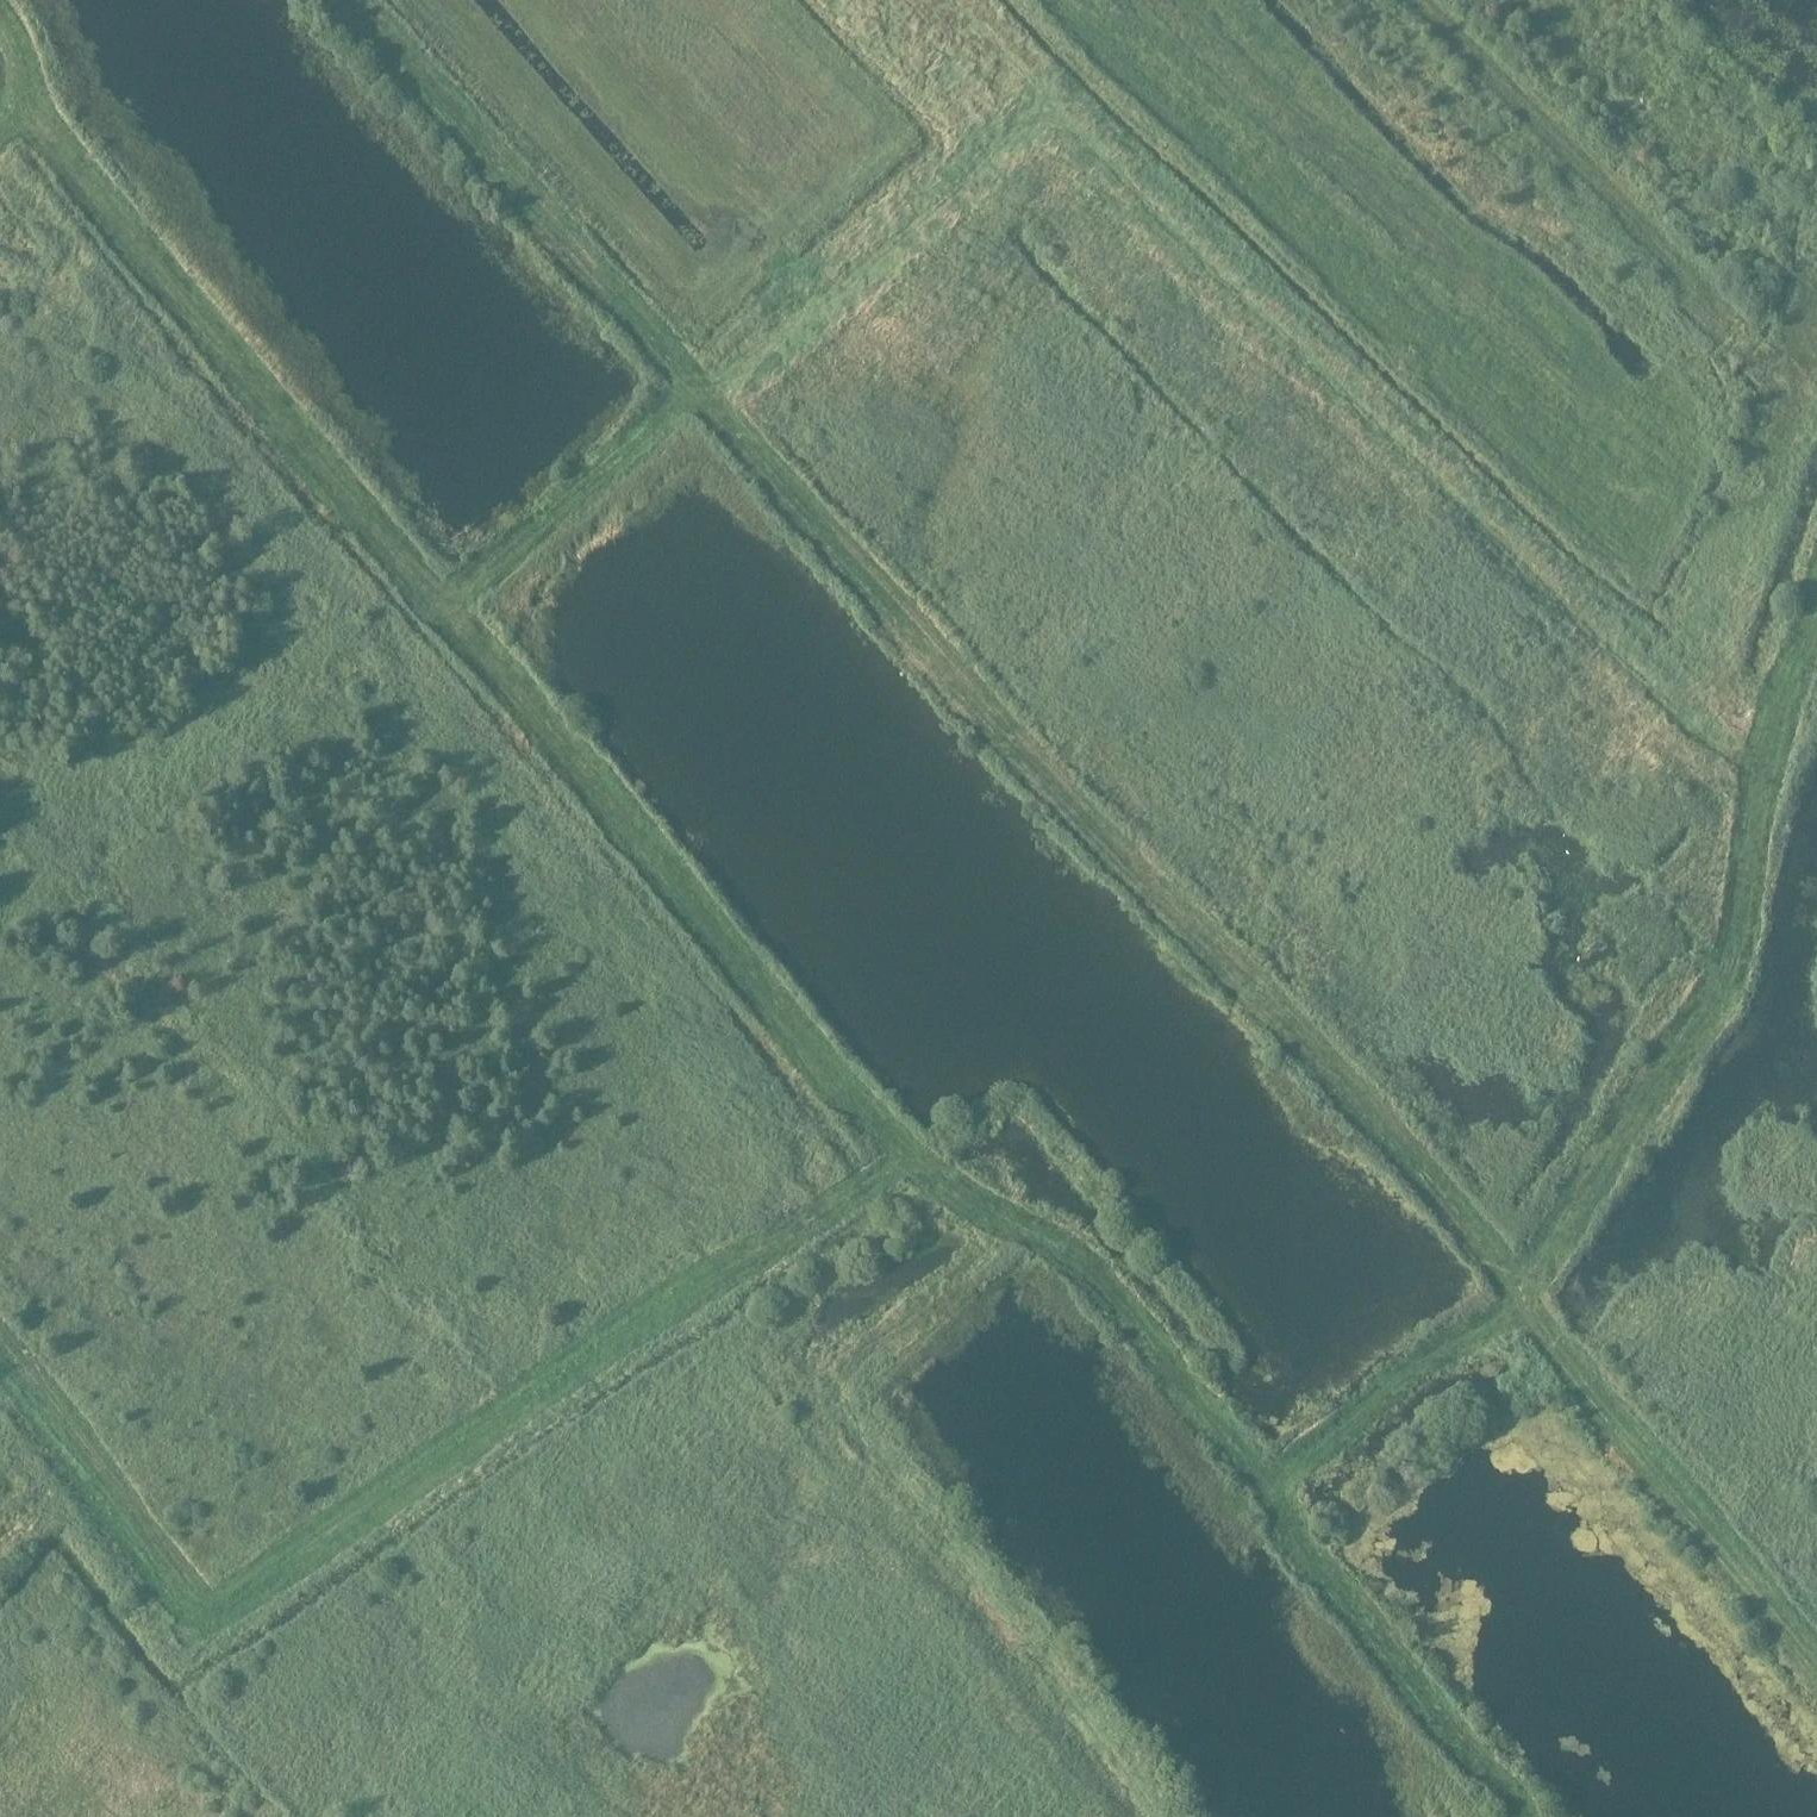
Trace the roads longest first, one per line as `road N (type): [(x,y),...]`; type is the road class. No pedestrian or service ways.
road 1 (track): [(1267,1485),(1516,1291),(1636,1107),(1720,969),(1759,745),(1816,590)]

